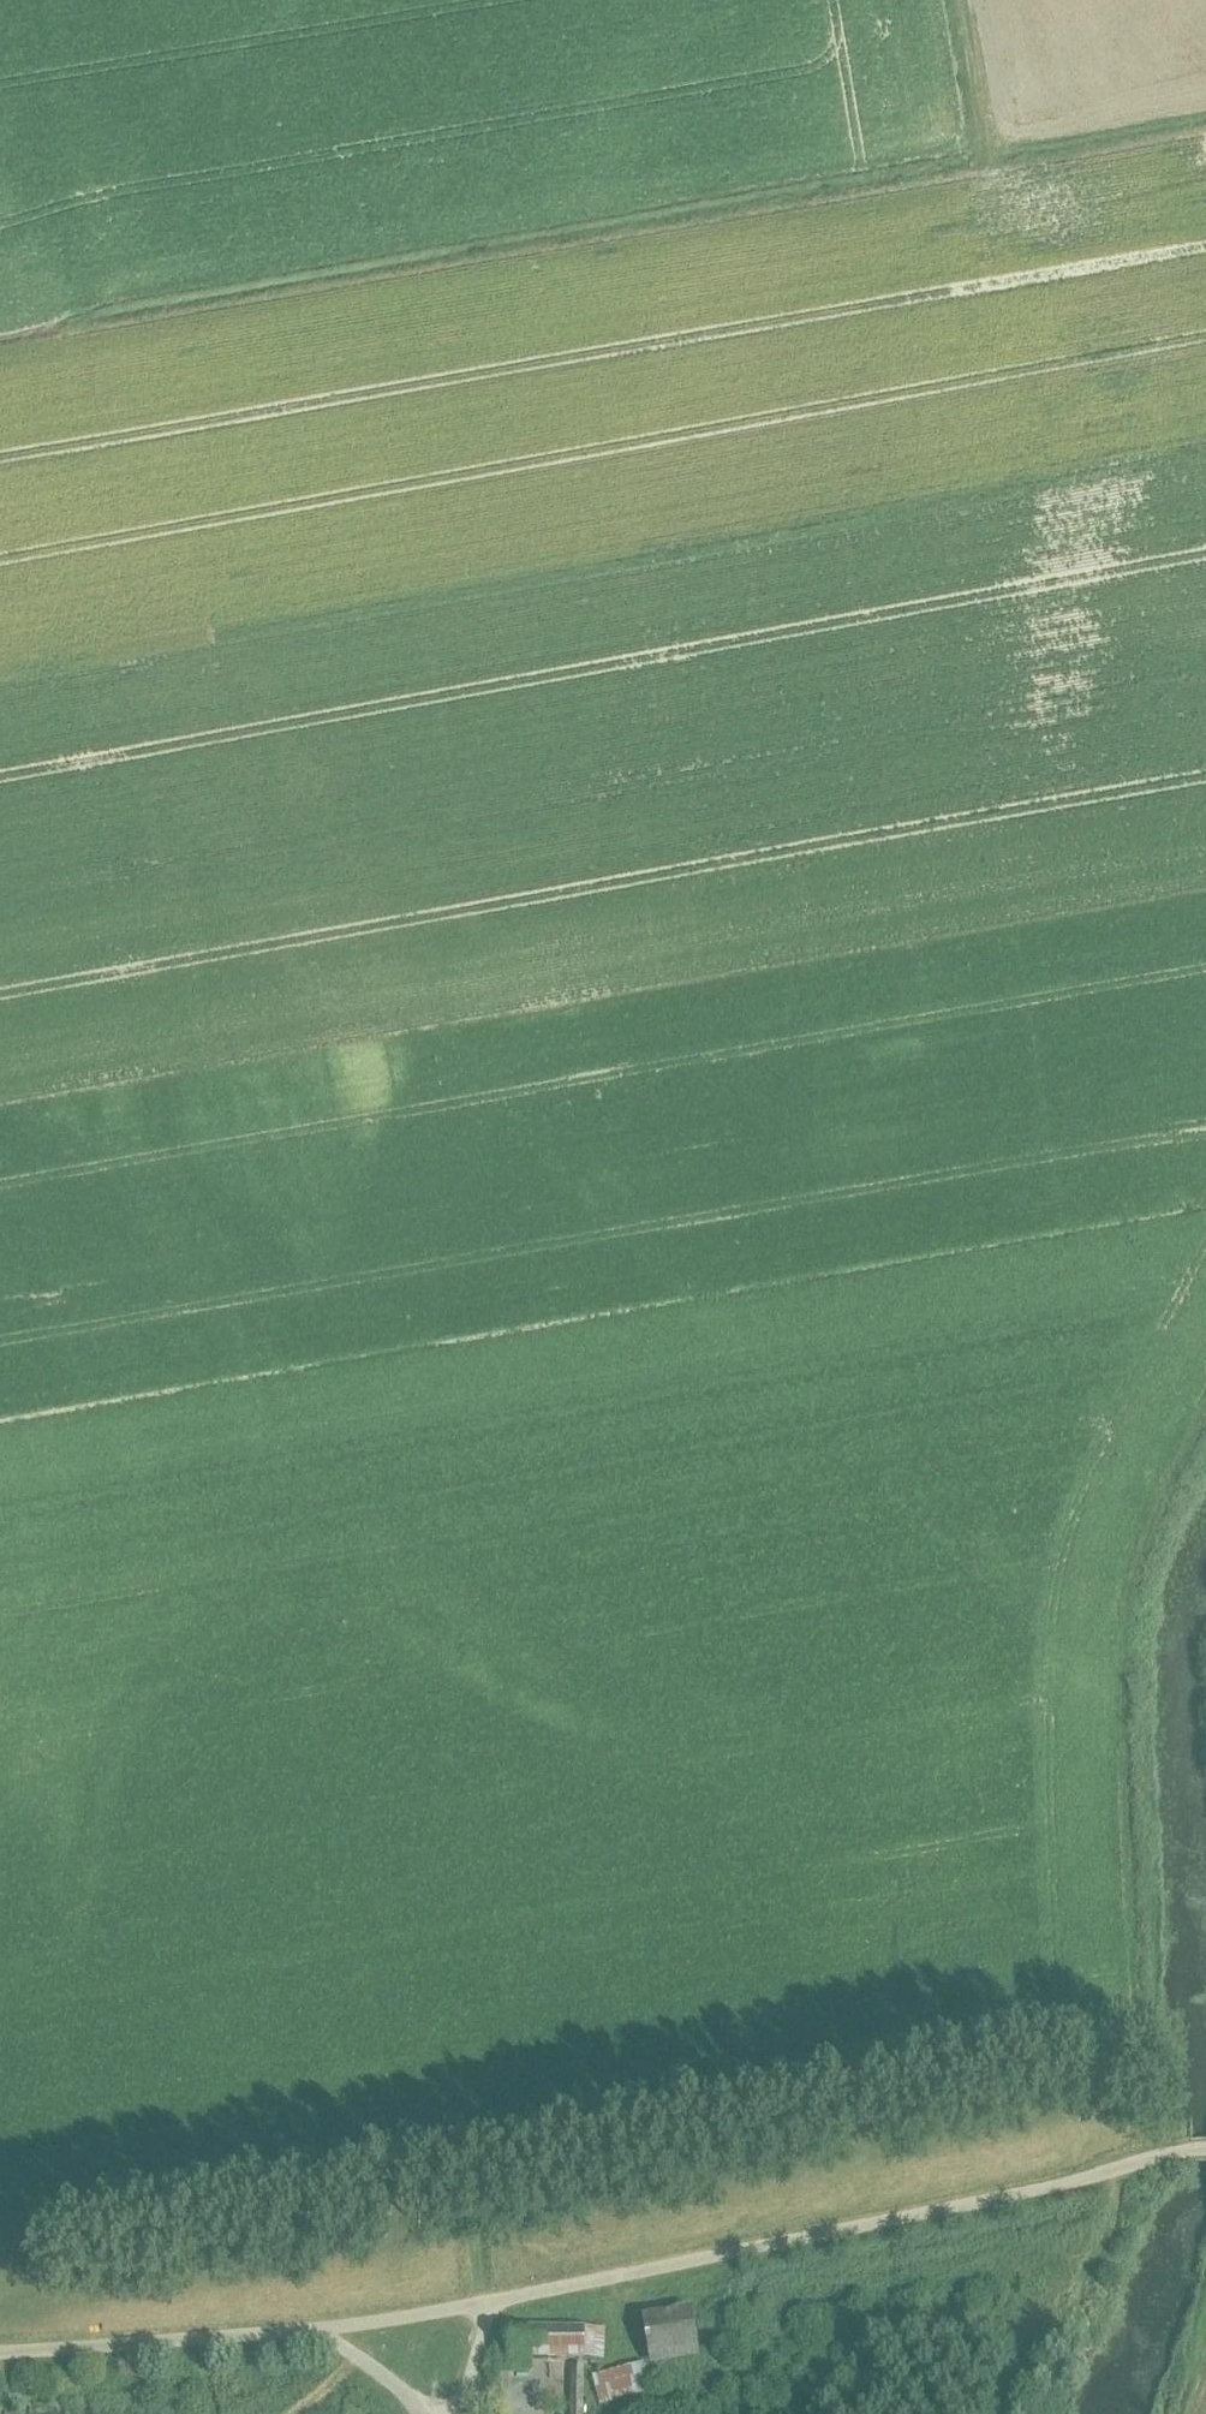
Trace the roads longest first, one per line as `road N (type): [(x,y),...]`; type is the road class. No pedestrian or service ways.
road 1 (unclassified): [(493,2301),(1205,2152)]
road 2 (unclassified): [(0,2351),(312,2329)]
road 3 (unclassified): [(312,2329),(493,2301)]
road 4 (unclassified): [(312,2329),(356,2354),(421,2413)]

